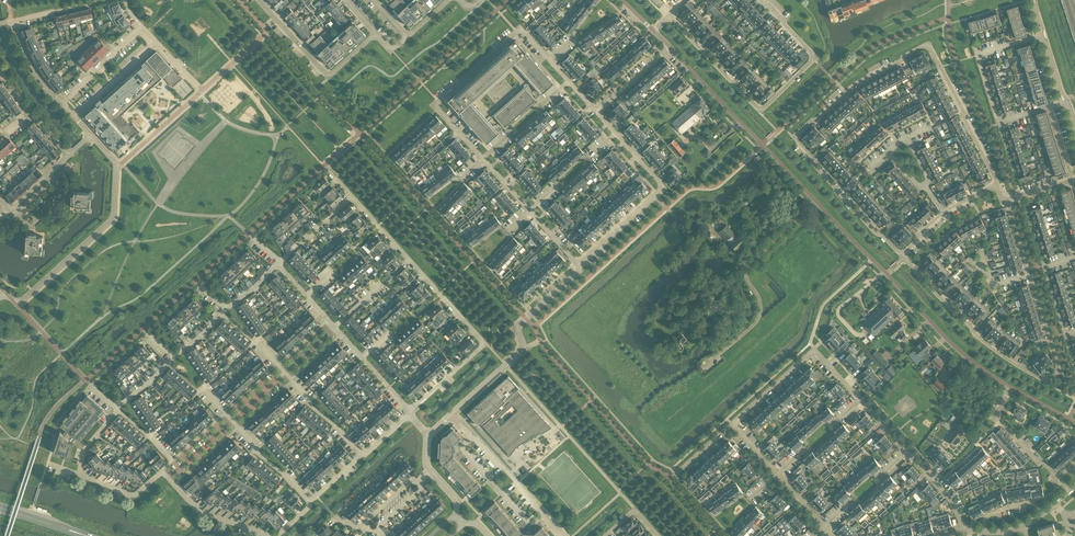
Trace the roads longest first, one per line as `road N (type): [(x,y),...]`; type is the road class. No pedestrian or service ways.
road 1 (residential): [(1070,491),(996,416),(1012,388),(950,342),(701,79)]
road 2 (residential): [(901,255),(798,140),(856,85),(931,49),(997,184)]
road 3 (residential): [(579,265),(437,105),(521,29),(598,112)]
road 4 (residential): [(1008,199),(1059,365),(1052,378),(985,343),(901,255)]
road 5 (residential): [(732,423),(816,352),(951,500),(964,529)]
road 6 (residential): [(352,197),(482,341),(410,410)]
road 7 (residential): [(0,296),(17,305),(113,218),(117,165),(91,136)]
road 8 (residential): [(62,104),(139,31),(152,44),(74,117)]
road 9 (residential): [(579,265),(662,187),(598,112)]
road 10 (residential): [(451,414),(521,351),(521,323),(579,265)]
road 11 (residential): [(1050,106),(998,122),(976,55),(1044,35)]
road 12 (residential): [(162,472),(134,496),(81,473),(86,448),(117,409)]
road 13 (residential): [(561,535),(451,414)]
road 14 (residential): [(260,0),(326,74),(375,34)]
road 15 (residential): [(309,502),(271,534),(199,511),(175,485)]
road 16 (residential): [(761,0),(813,58),(766,107),(755,106)]
road 17 (residential): [(832,535),(732,423)]
road 18 (residential): [(117,409),(222,314)]
road 19 (residential): [(755,106),(669,16)]
road 20 (residential): [(926,186),(888,152),(907,138),(928,179)]

